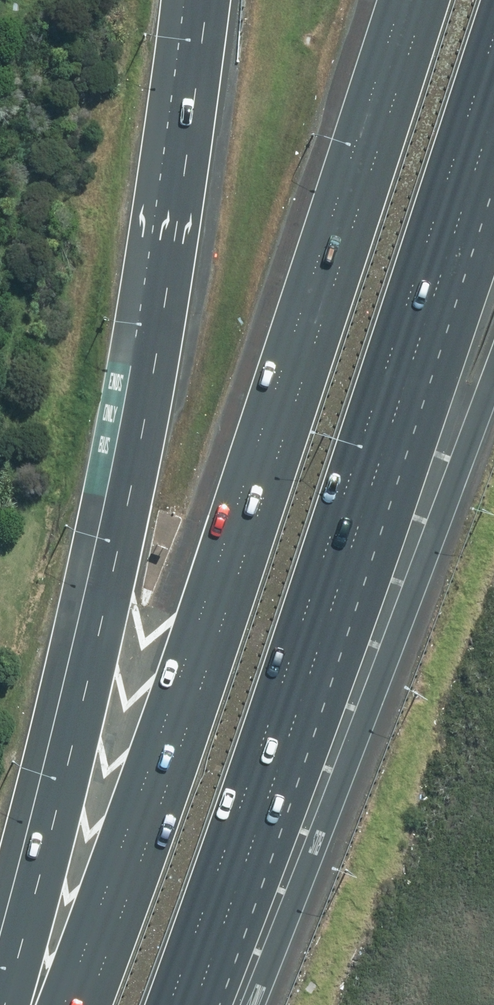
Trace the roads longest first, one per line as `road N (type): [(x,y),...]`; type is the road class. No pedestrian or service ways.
road 1 (motorway): [(87,1004),(270,484),(425,0)]
road 2 (motorway): [(5,1004),(123,512),(206,0)]
road 3 (motorway): [(461,147),(173,1004)]

